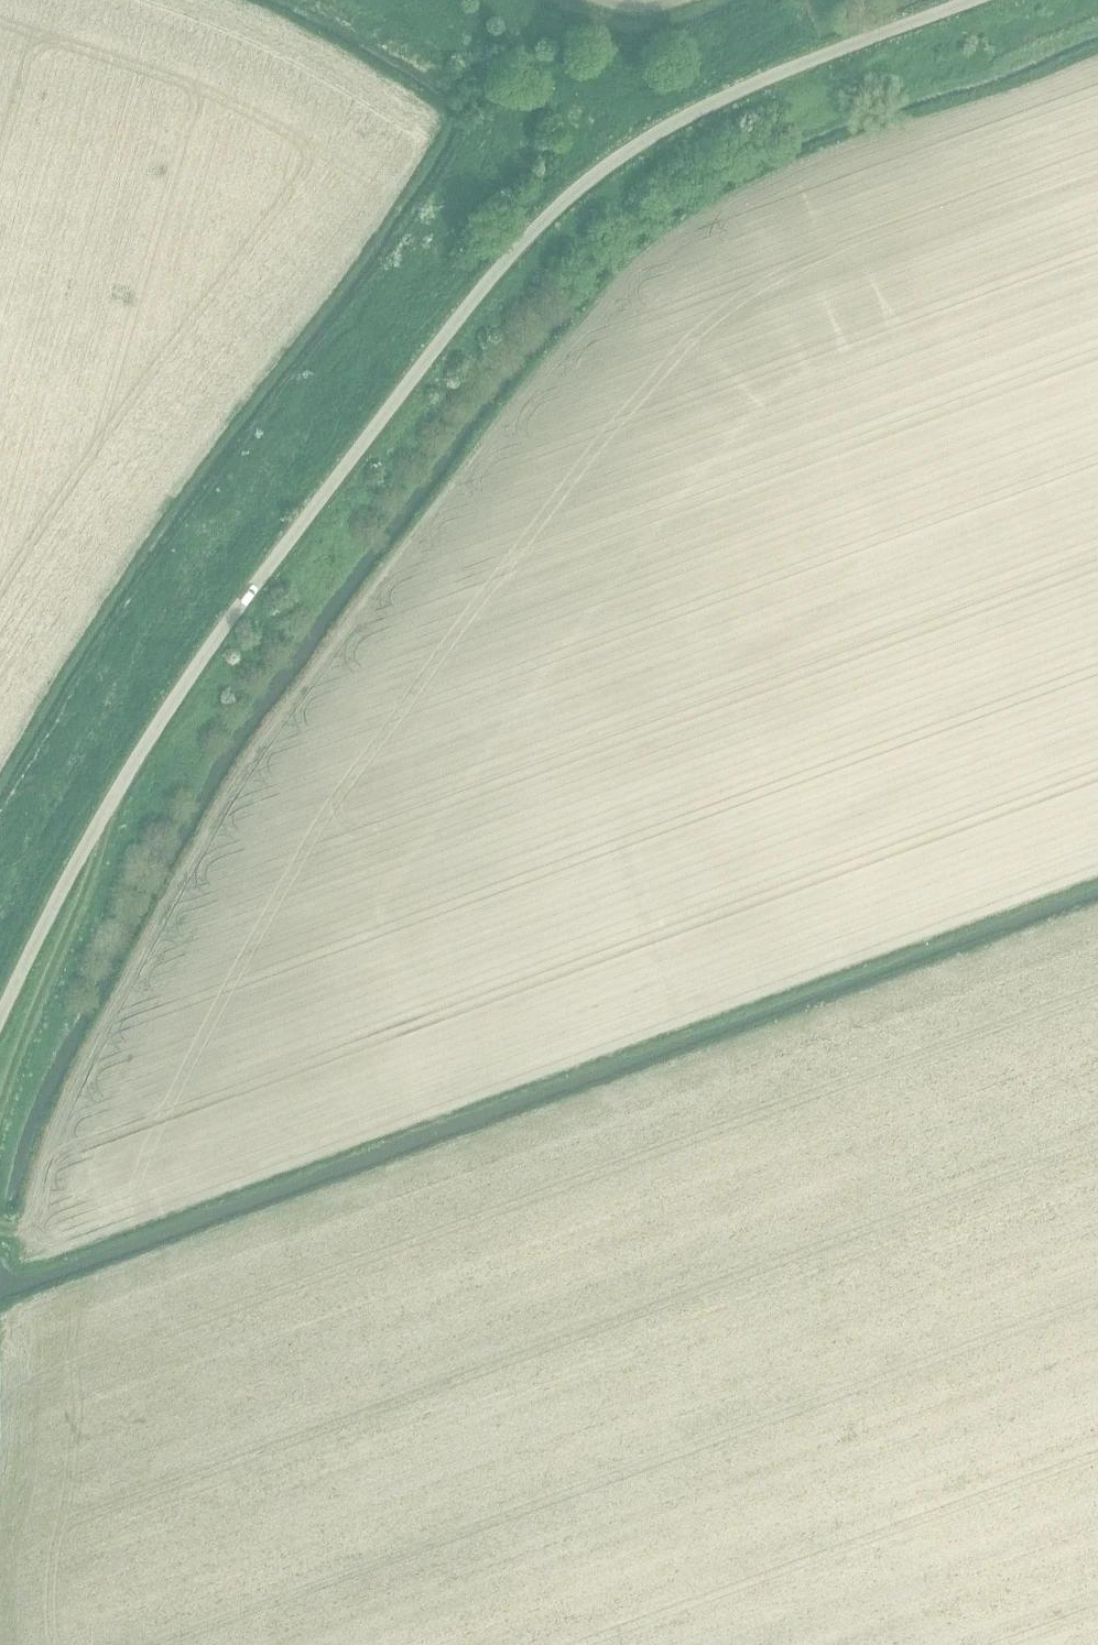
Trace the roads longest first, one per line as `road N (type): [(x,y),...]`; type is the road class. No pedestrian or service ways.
road 1 (unclassified): [(0,1022),(60,893),(196,669),(489,275),(543,219),(724,95),(987,0)]

